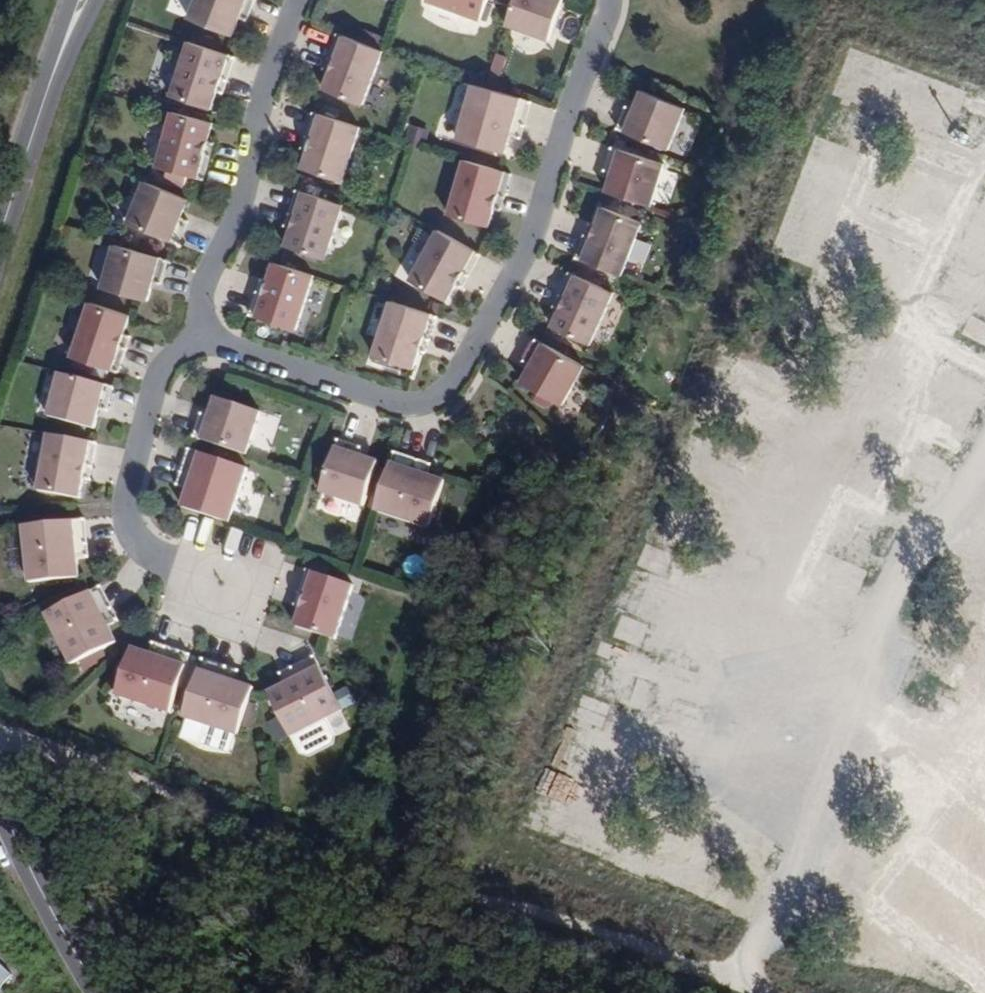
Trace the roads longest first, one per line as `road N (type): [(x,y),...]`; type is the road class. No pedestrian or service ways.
road 1 (track): [(752,992),(356,891),(0,740)]
road 2 (track): [(763,992),(926,632),(984,544)]
road 3 (tertiary): [(0,807),(68,938),(108,992)]
road 4 (tertiary): [(59,81),(0,283)]

